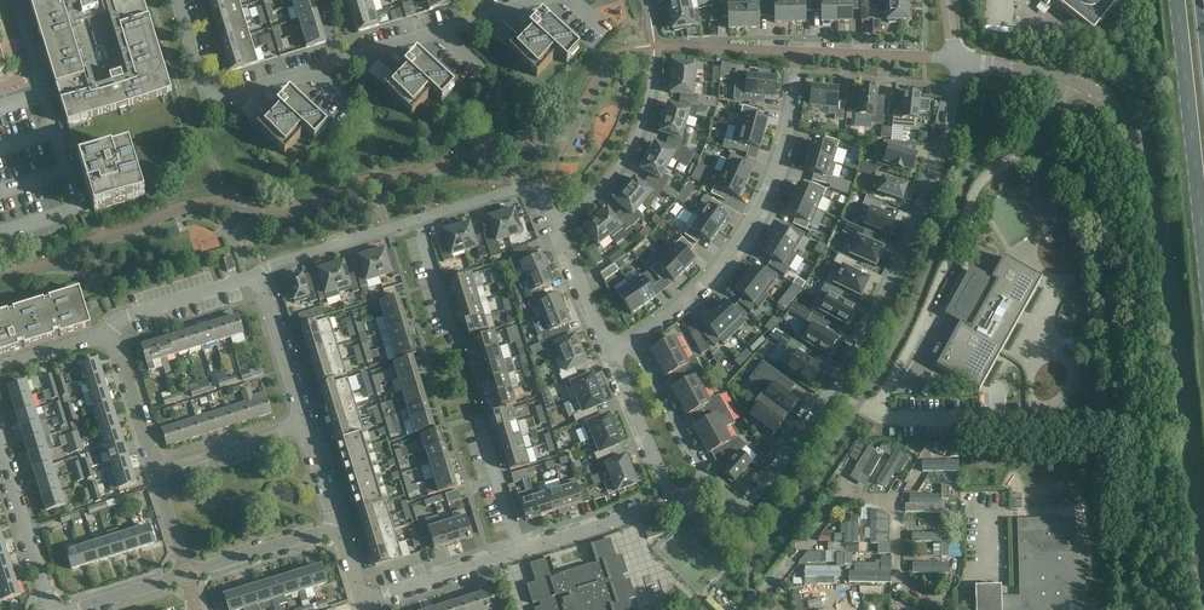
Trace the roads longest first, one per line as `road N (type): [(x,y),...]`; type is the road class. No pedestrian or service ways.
road 1 (unclassified): [(1203,552),(1151,180),(1127,126),(1073,78),(958,62)]
road 2 (residential): [(680,503),(699,519),(730,518),(818,411),(879,313),(923,208),(958,62)]
road 3 (residential): [(630,342),(699,287),(755,212),(784,140),(797,54)]
road 4 (unclassified): [(749,609),(839,499),(887,499),(895,509),(900,580),(938,609)]
road 5 (primary): [(1178,0),(1203,246)]
road 6 (residential): [(654,48),(649,100),(633,144),(597,193),(555,225)]
road 7 (residential): [(178,0),(209,102),(310,71)]
road 8 (residential): [(680,503),(702,471),(630,342)]
road 9 (residential): [(69,168),(16,0)]
road 10 (residential): [(255,277),(420,222)]
road 11 (residential): [(420,222),(537,184),(555,225)]
road 12 (residential): [(609,351),(680,503)]
road 13 (residential): [(362,604),(520,552)]
road 14 (residential): [(49,609),(0,453)]
road 15 (residential): [(958,62),(797,54)]
road 16 (residential): [(336,531),(186,576)]
road 17 (residential): [(301,425),(255,277)]
road 18 (residential): [(255,277),(128,315),(110,328)]
road 19 (residential): [(154,471),(301,425)]
road 20 (residential): [(154,471),(110,328)]
road 21 (residential): [(797,54),(654,48)]
road 22 (residential): [(520,552),(477,418)]
road 23 (residential): [(555,225),(609,351)]
road 24 (residential): [(520,552),(648,507)]
road 25 (residential): [(310,71),(437,32)]
road 26 (residential): [(456,345),(420,222)]

